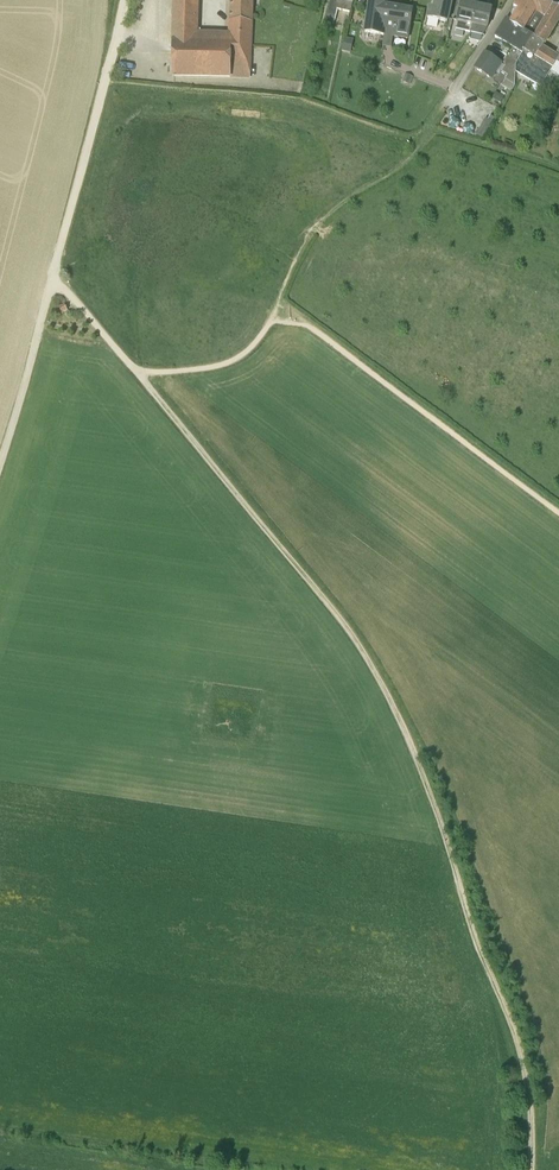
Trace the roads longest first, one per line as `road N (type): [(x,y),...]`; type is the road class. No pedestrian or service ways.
road 1 (track): [(135,371),(342,622),(395,711),(517,1037),(530,1105),(531,1169)]
road 2 (track): [(52,279),(125,0)]
road 3 (track): [(0,463),(52,279)]
road 4 (track): [(135,371),(231,362),(271,321)]
road 5 (track): [(52,279),(135,371)]

